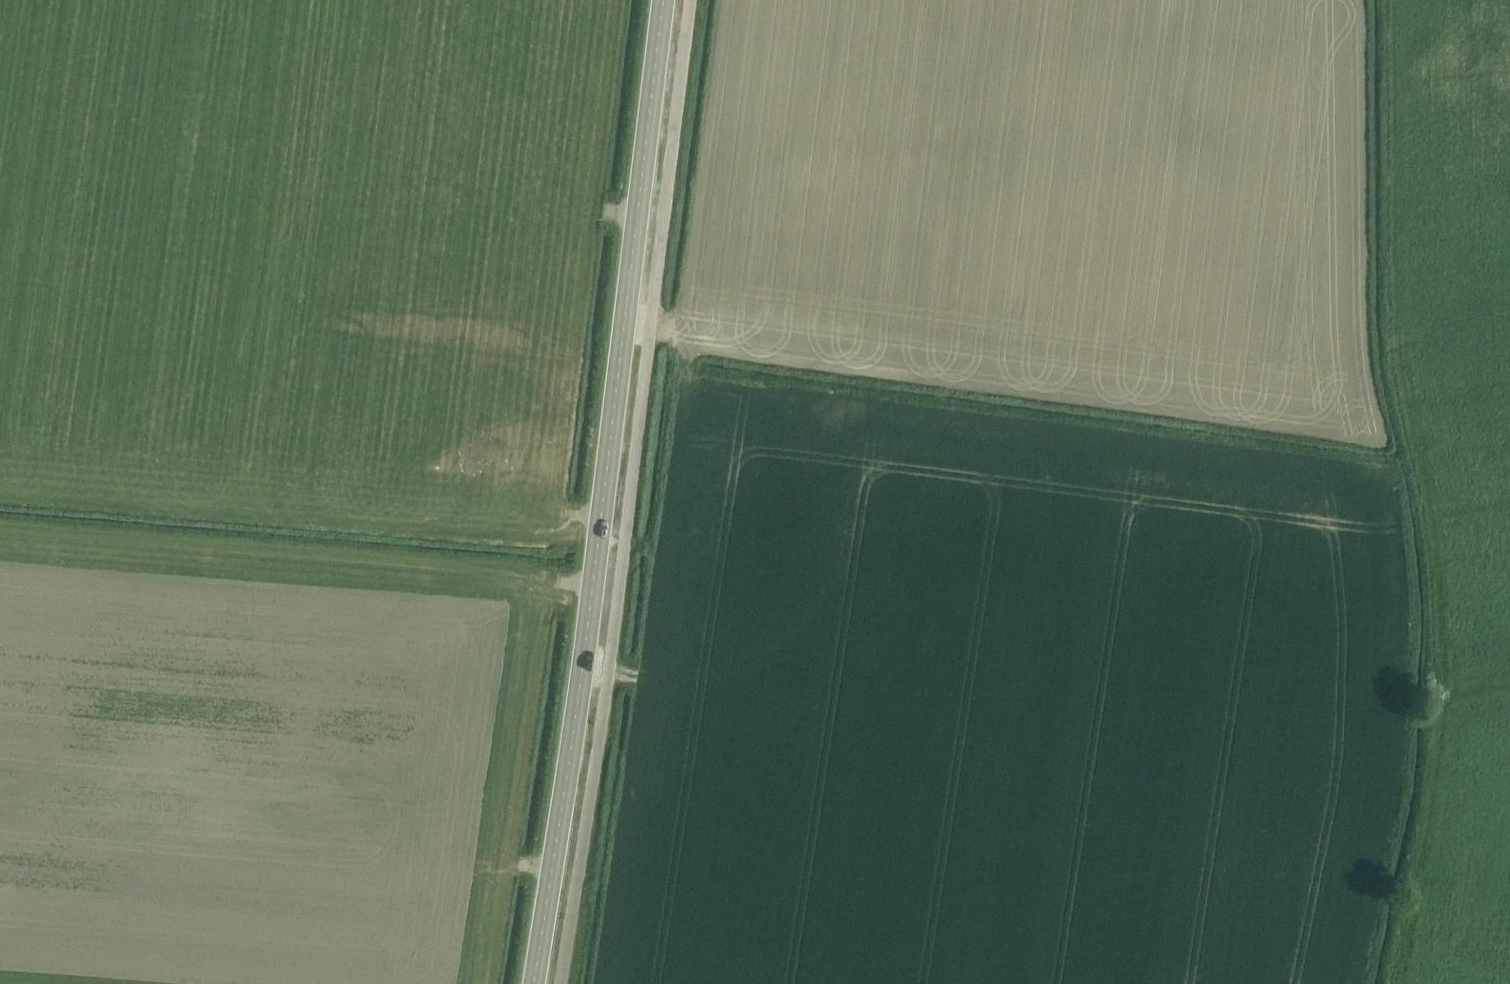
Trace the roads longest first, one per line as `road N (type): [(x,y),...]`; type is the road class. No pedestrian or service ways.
road 1 (secondary): [(529,983),(663,0)]

